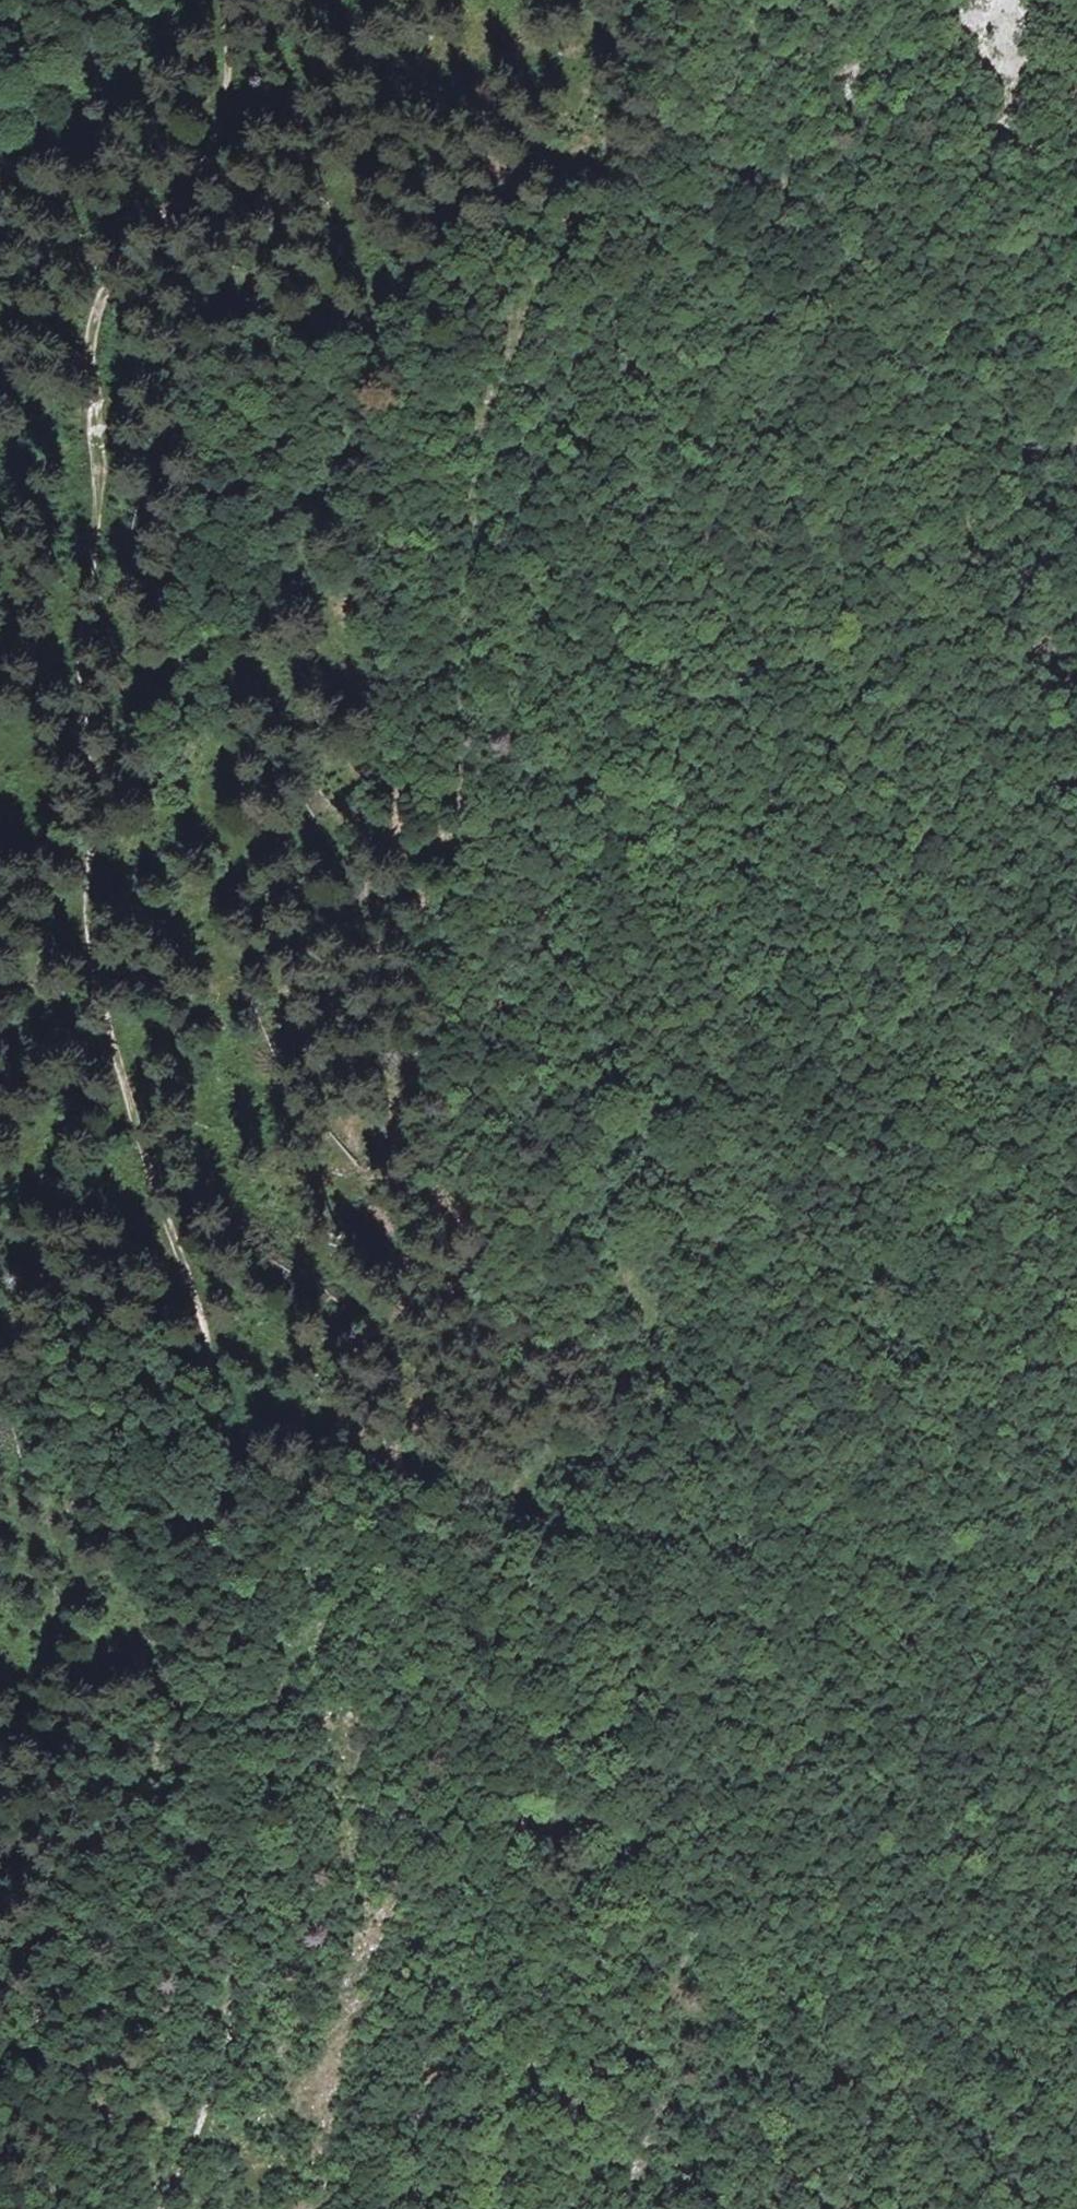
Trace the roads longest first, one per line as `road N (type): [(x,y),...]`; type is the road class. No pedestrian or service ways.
road 1 (track): [(172,2208),(209,2124),(260,1908),(268,1606),(204,1318),(167,1224),(91,928),(86,646),(99,555),(92,341),(99,292),(126,240),(203,157),(225,120),(240,80),(226,0)]

